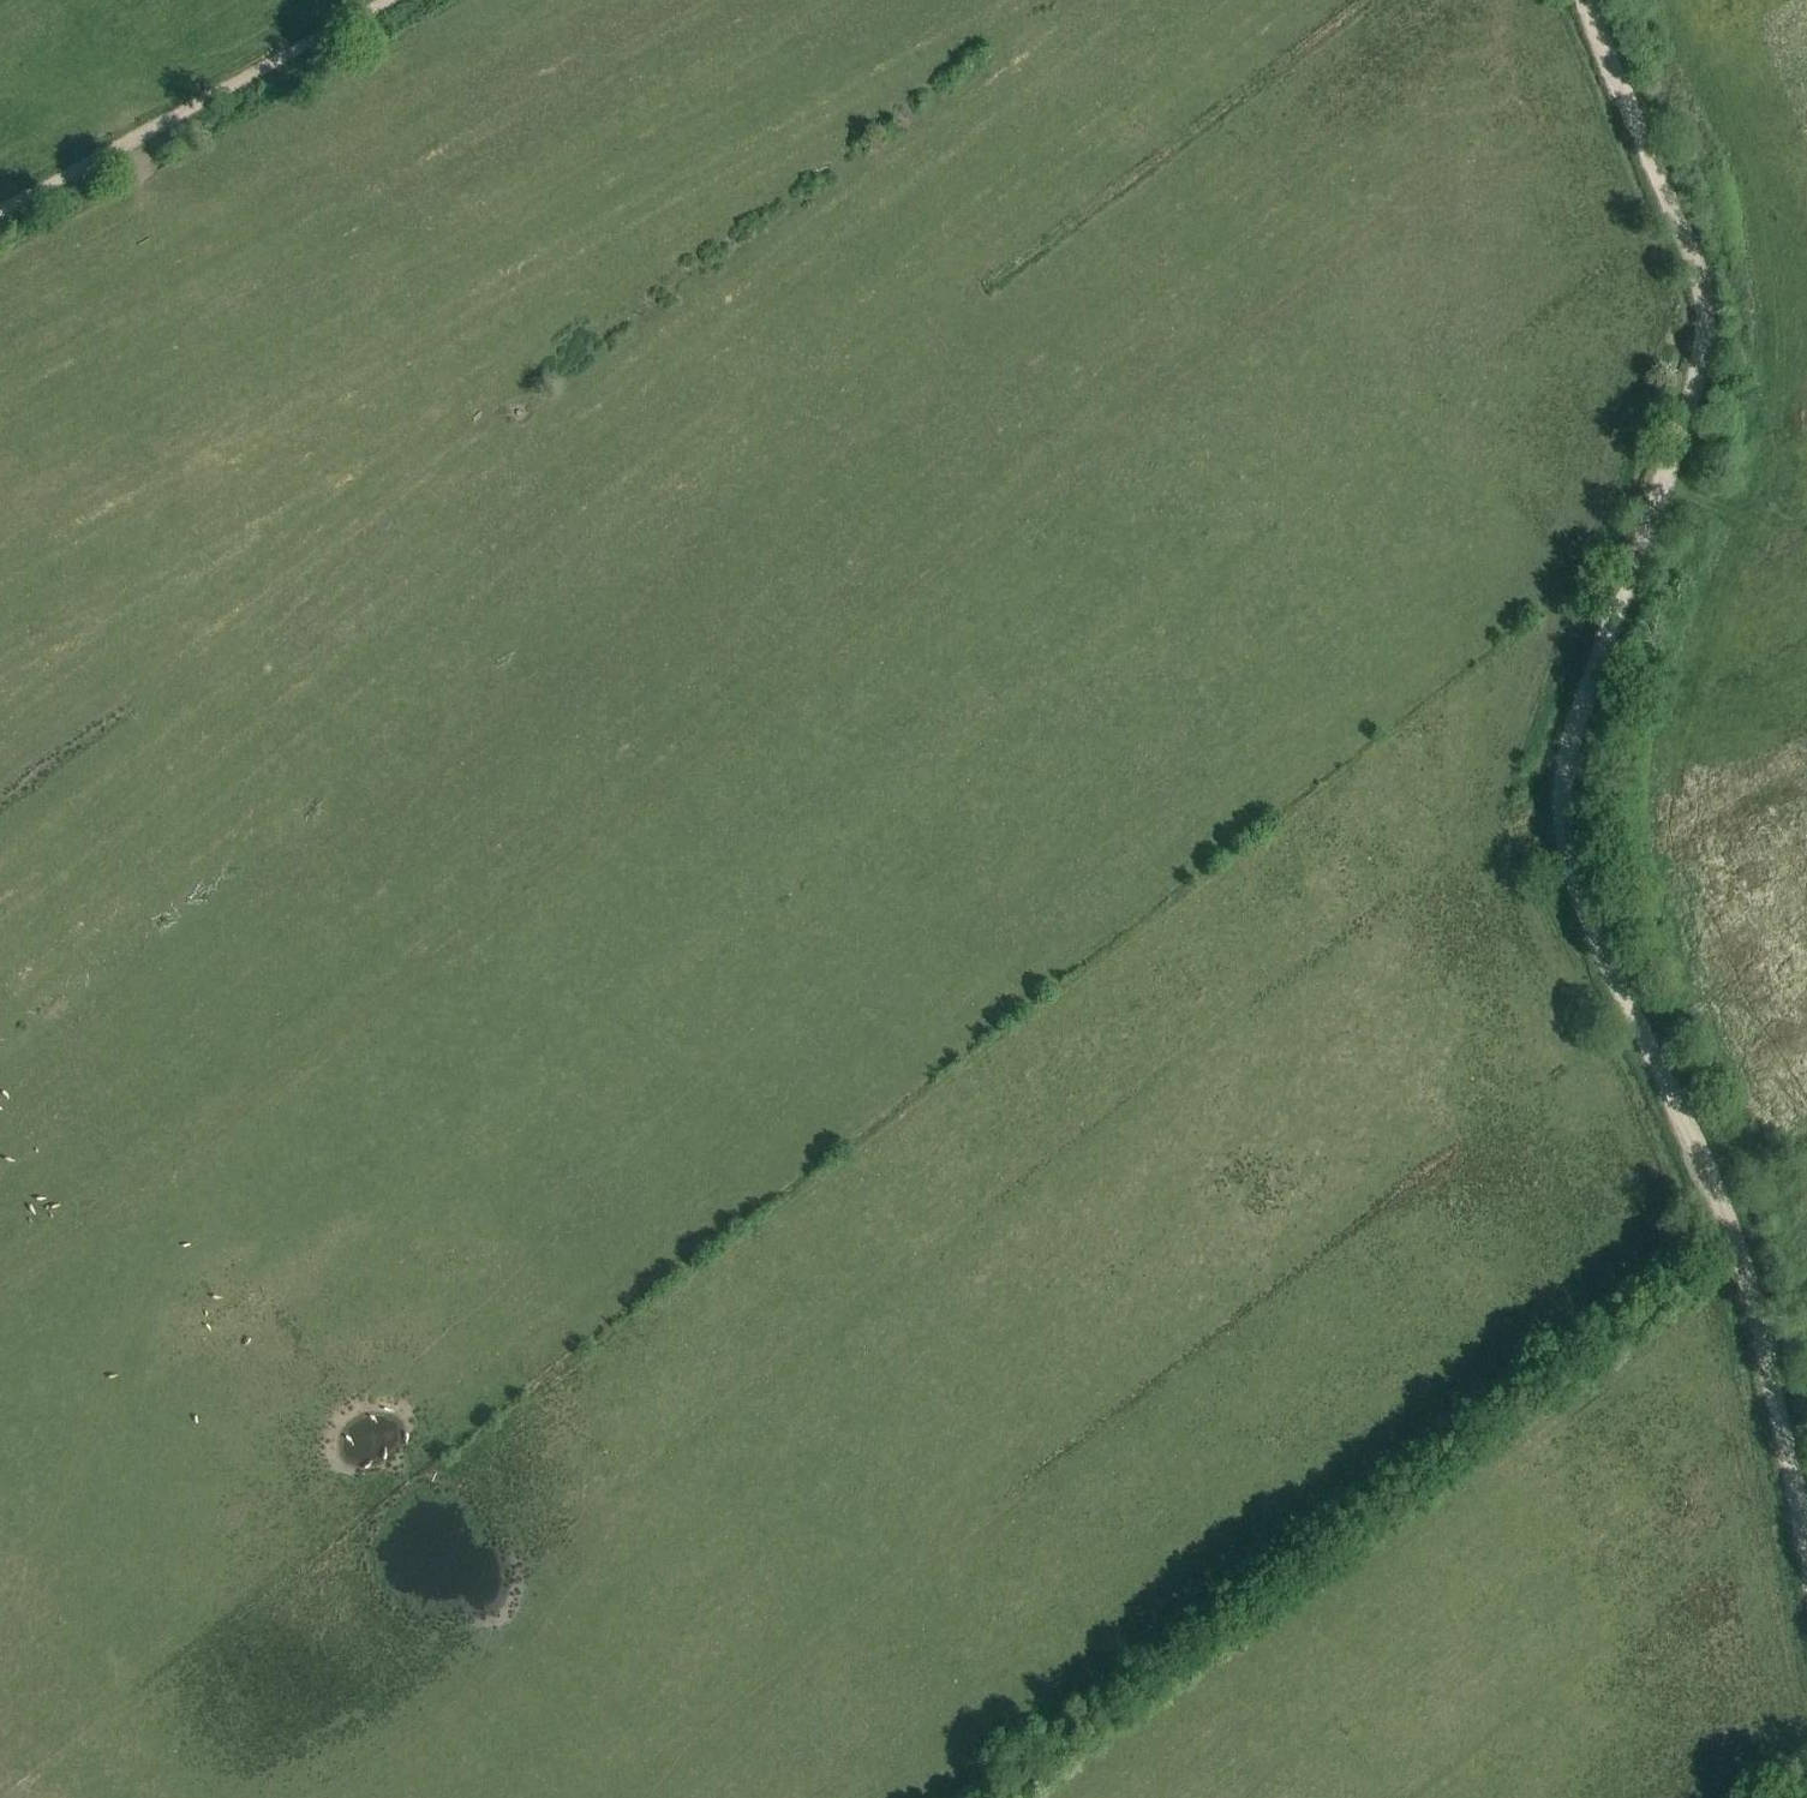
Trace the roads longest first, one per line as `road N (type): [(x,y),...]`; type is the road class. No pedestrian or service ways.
road 1 (track): [(1588,0),(1707,299),(1692,402),(1567,746),(1561,835),(1573,880),(1752,1286),(1806,1548)]
road 2 (track): [(397,0),(0,218)]

